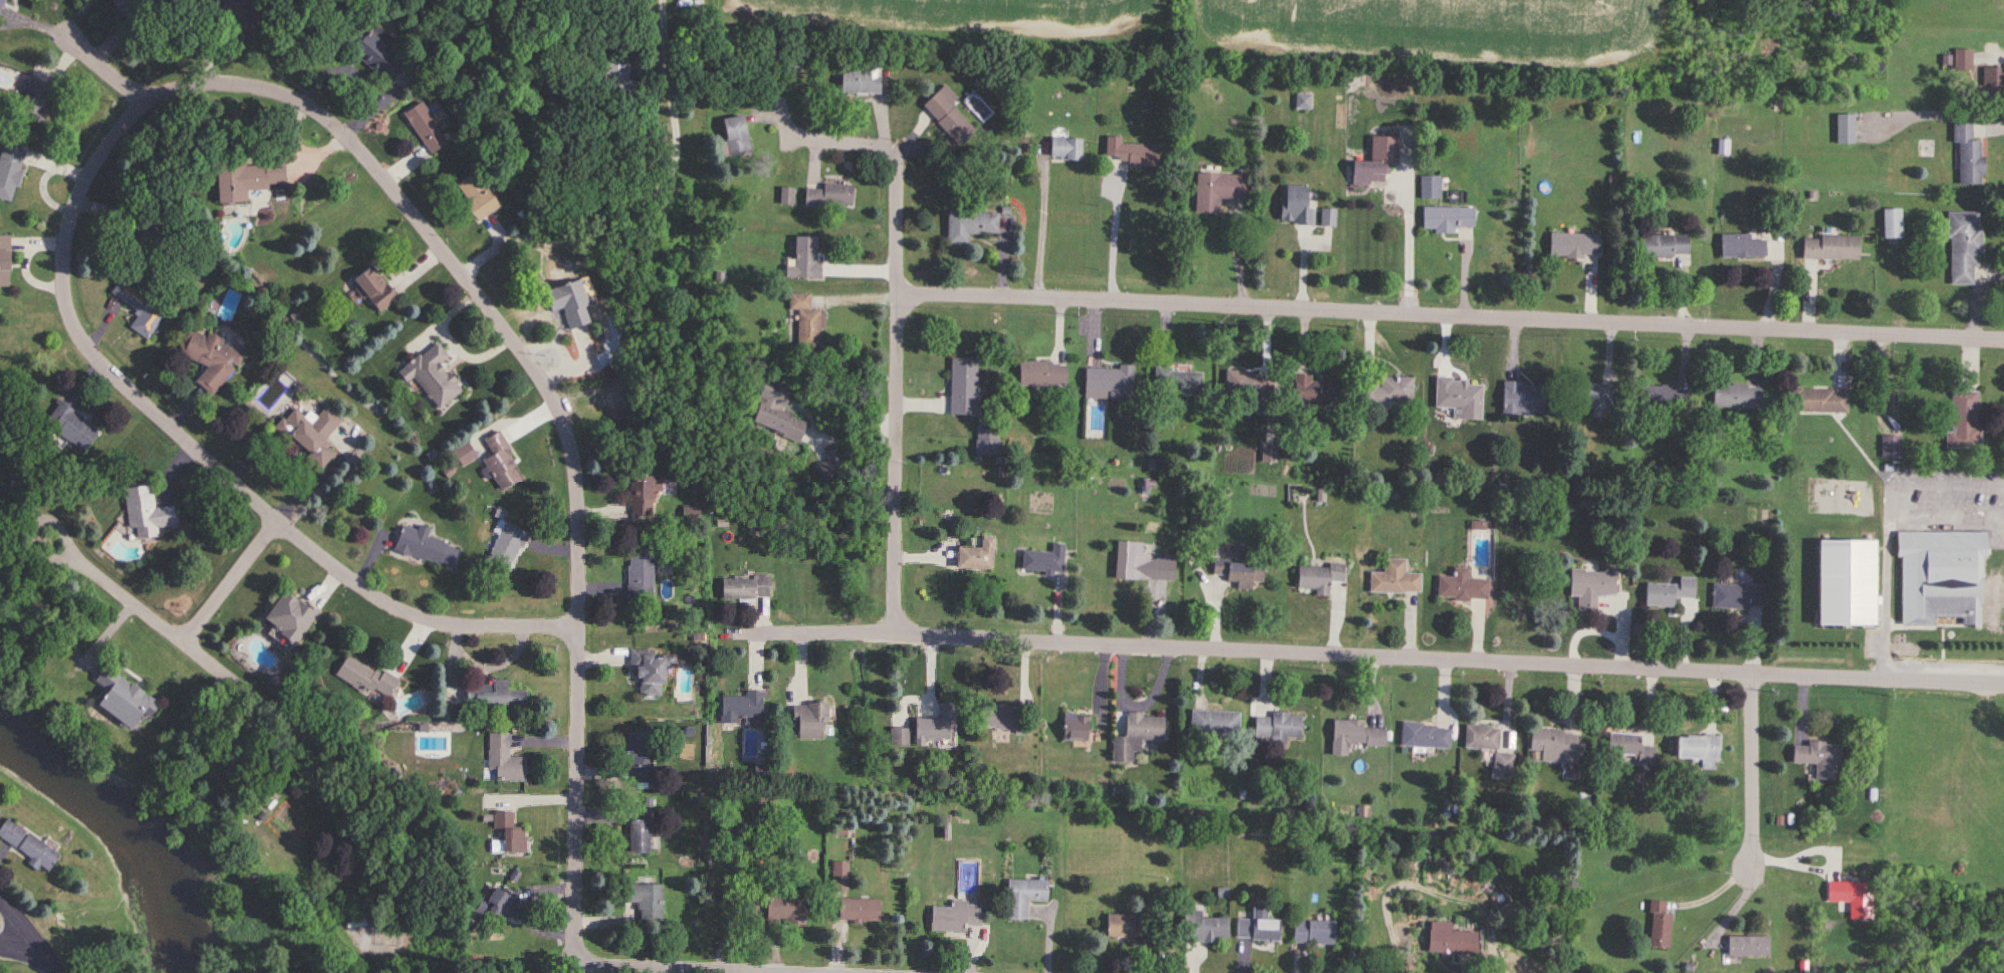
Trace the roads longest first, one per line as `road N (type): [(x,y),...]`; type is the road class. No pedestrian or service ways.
road 1 (residential): [(2003,682),(729,629)]
road 2 (residential): [(73,35),(147,103),(216,81),(262,84),(310,102),(362,148),(547,387),(567,430),(579,520),(579,935),(605,966)]
road 3 (residential): [(893,288),(2003,331)]
road 4 (residential): [(582,627),(474,626),(401,610),(280,521),(86,341),(69,303),(74,218),(100,161),(147,103)]
road 5 (residential): [(887,630),(888,153),(865,139),(777,131)]
road 6 (residential): [(51,539),(304,734),(374,858)]
road 7 (residential): [(457,266),(645,160),(663,135),(666,107),(657,0)]
road 8 (residential): [(1752,671),(1752,866)]
road 9 (residential): [(186,641),(280,521)]
road 10 (residential): [(571,972),(605,966),(721,972)]

